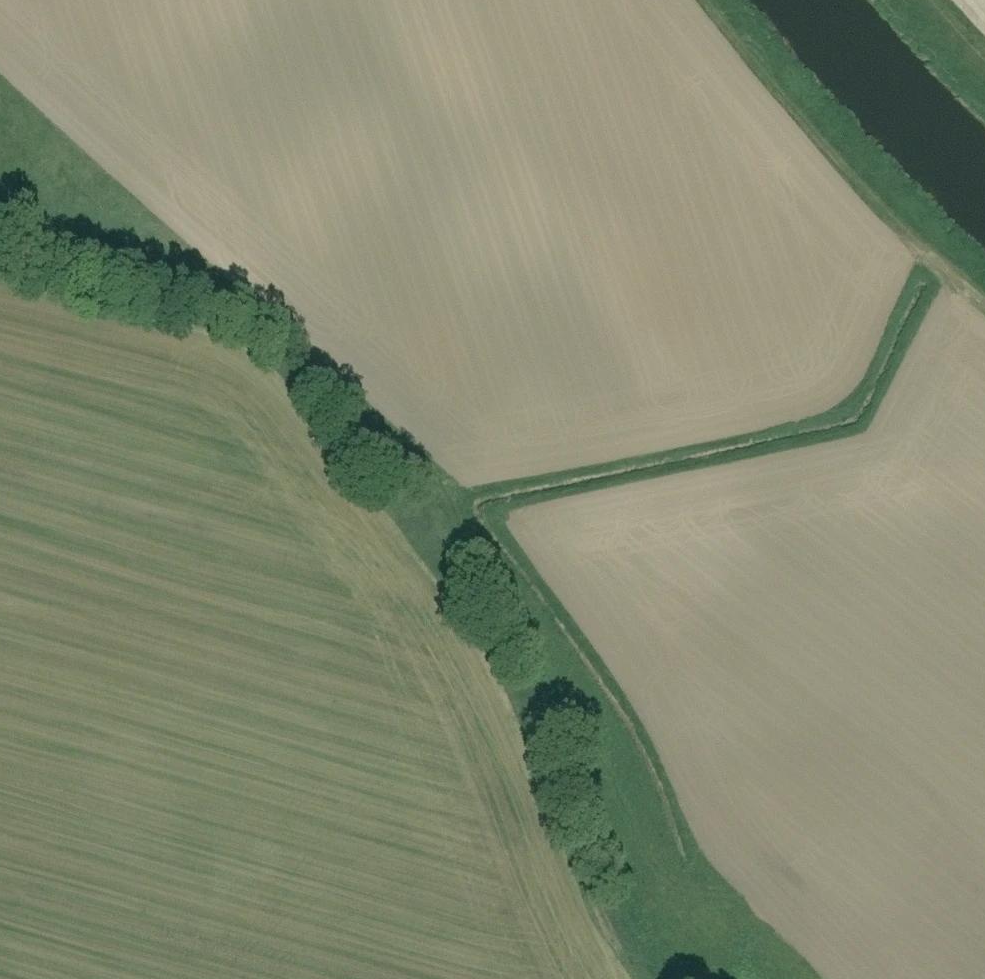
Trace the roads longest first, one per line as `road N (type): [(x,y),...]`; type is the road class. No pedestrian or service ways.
road 1 (track): [(693,0),(940,268),(984,304)]

